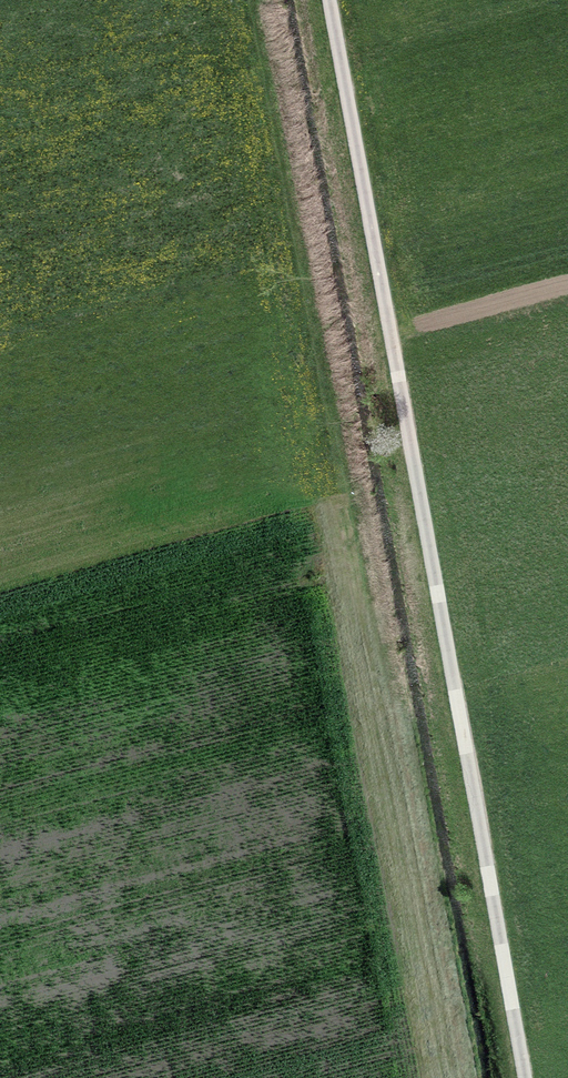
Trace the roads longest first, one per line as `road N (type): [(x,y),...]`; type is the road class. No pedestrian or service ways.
road 1 (track): [(448,1077),(251,0)]
road 2 (track): [(333,0),(527,1077)]

